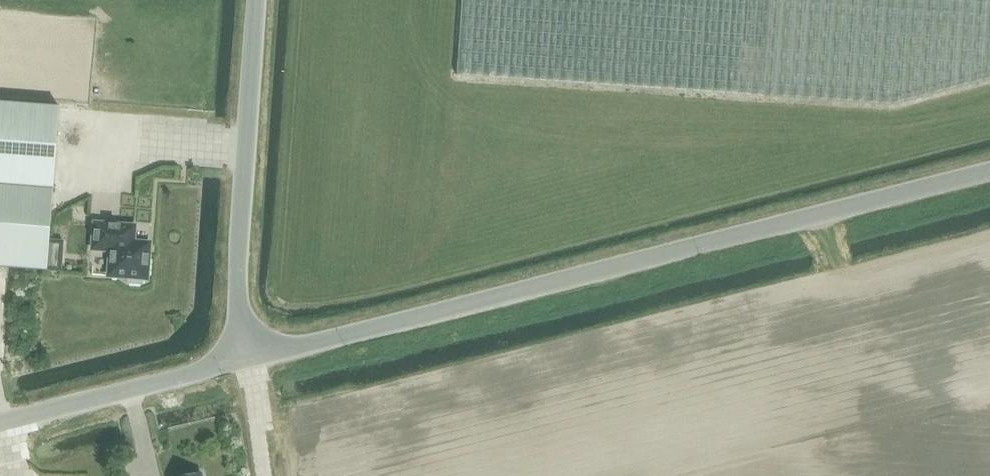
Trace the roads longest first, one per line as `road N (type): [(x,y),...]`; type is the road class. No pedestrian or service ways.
road 1 (unclassified): [(989,170),(230,365)]
road 2 (unclassified): [(230,365),(257,0)]
road 3 (unclassified): [(230,365),(0,423)]

